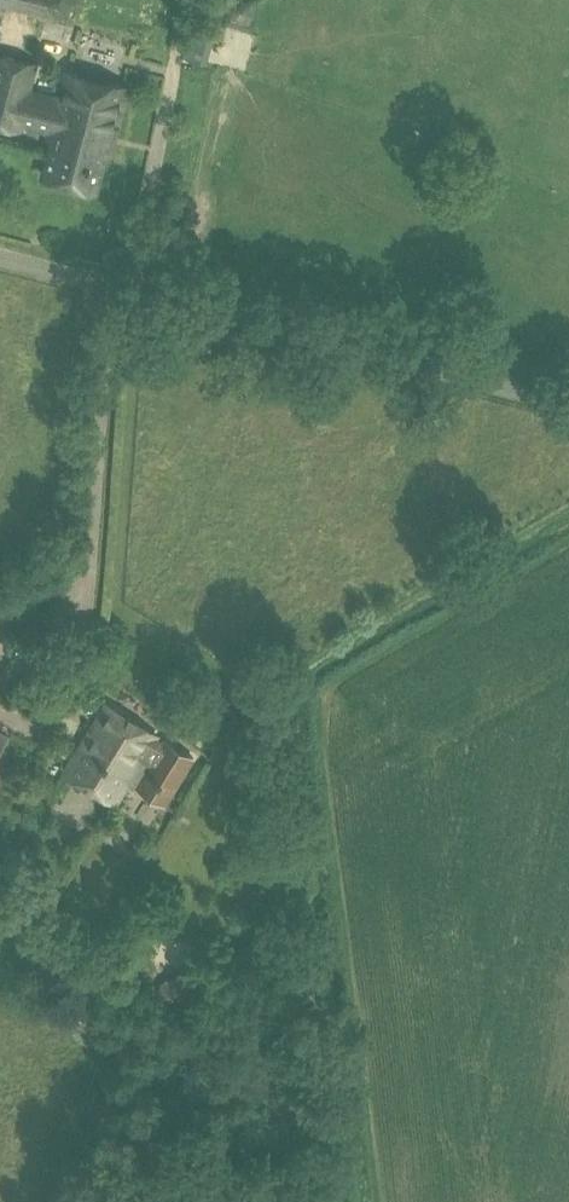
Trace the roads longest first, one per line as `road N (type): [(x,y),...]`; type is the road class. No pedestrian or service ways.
road 1 (unclassified): [(568,405),(0,255)]

